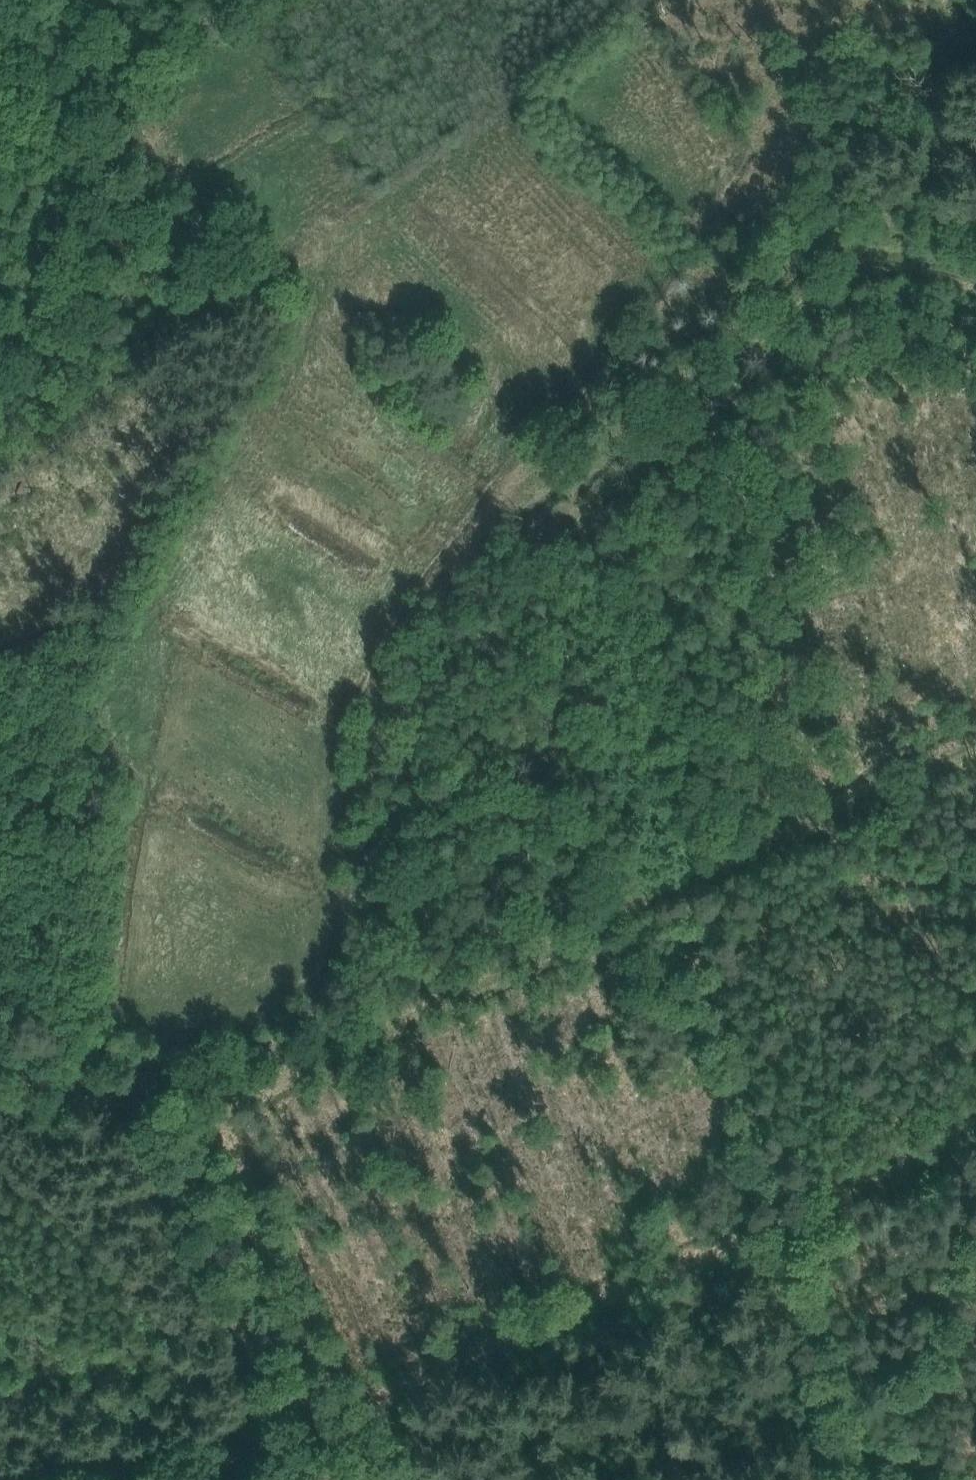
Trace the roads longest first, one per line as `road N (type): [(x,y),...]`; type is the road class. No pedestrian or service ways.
road 1 (track): [(331,1479),(153,1096),(68,1087),(0,1065)]

